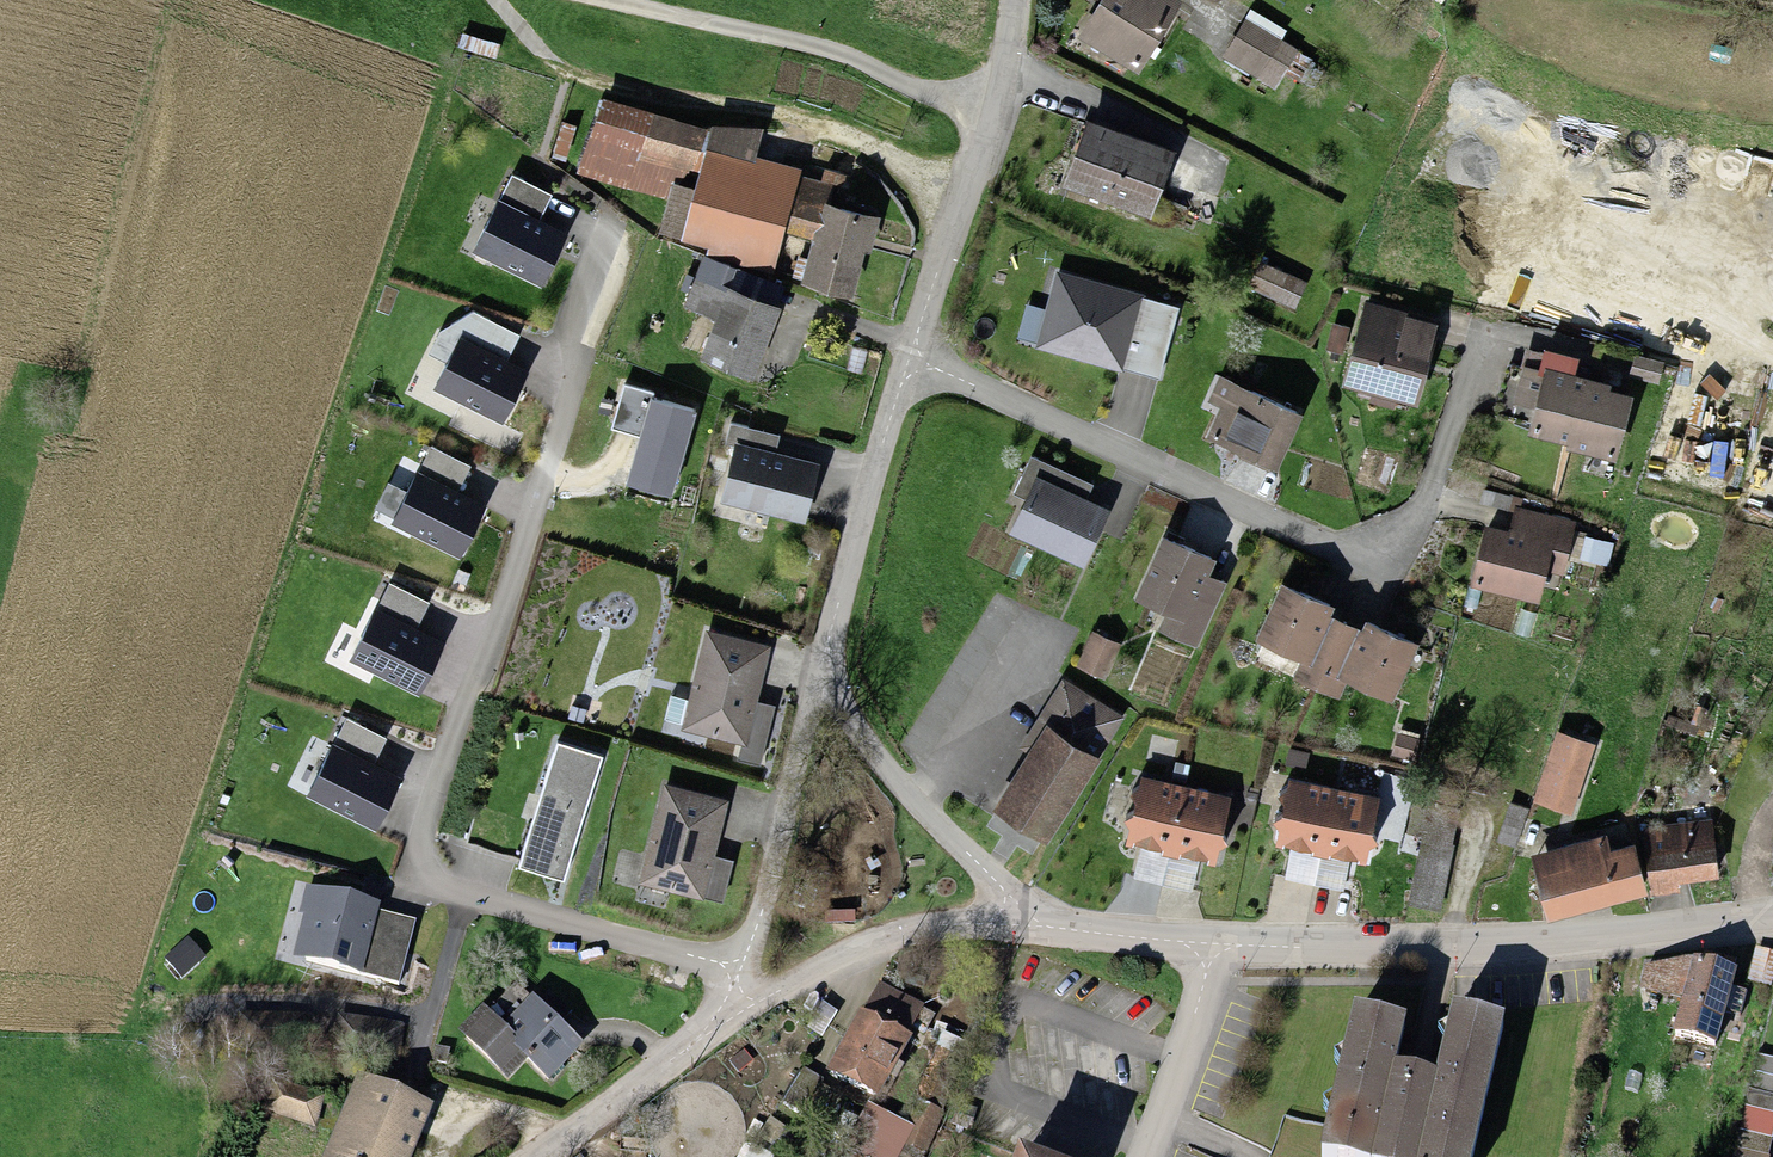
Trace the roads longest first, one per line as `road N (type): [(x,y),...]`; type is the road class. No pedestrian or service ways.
road 1 (residential): [(734,970),(447,888),(427,876),(419,856),(573,390),(573,323),(612,216)]
road 2 (residential): [(911,355),(1318,541),(1349,546),(1399,532),(1420,511),(1487,324)]
road 3 (residential): [(1772,916),(1548,943),(1221,946)]
road 4 (track): [(498,0),(553,70),(643,100),(772,119),(847,142),(960,213)]
road 5 (track): [(580,0),(850,62),(904,90),(992,113)]
road 6 (residential): [(911,355),(977,163),(1013,38),(1015,0)]
road 7 (residential): [(1038,933),(892,776),(844,708),(824,658)]
road 8 (residential): [(734,970),(759,922),(824,658)]
road 9 (residential): [(824,658),(911,355)]
road 10 (residential): [(1038,933),(925,933),(800,976),(748,1005)]
road 11 (residential): [(748,1005),(545,1156)]
road 12 (residential): [(1221,946),(1144,1156)]
road 13 (residential): [(1221,946),(1038,933)]

